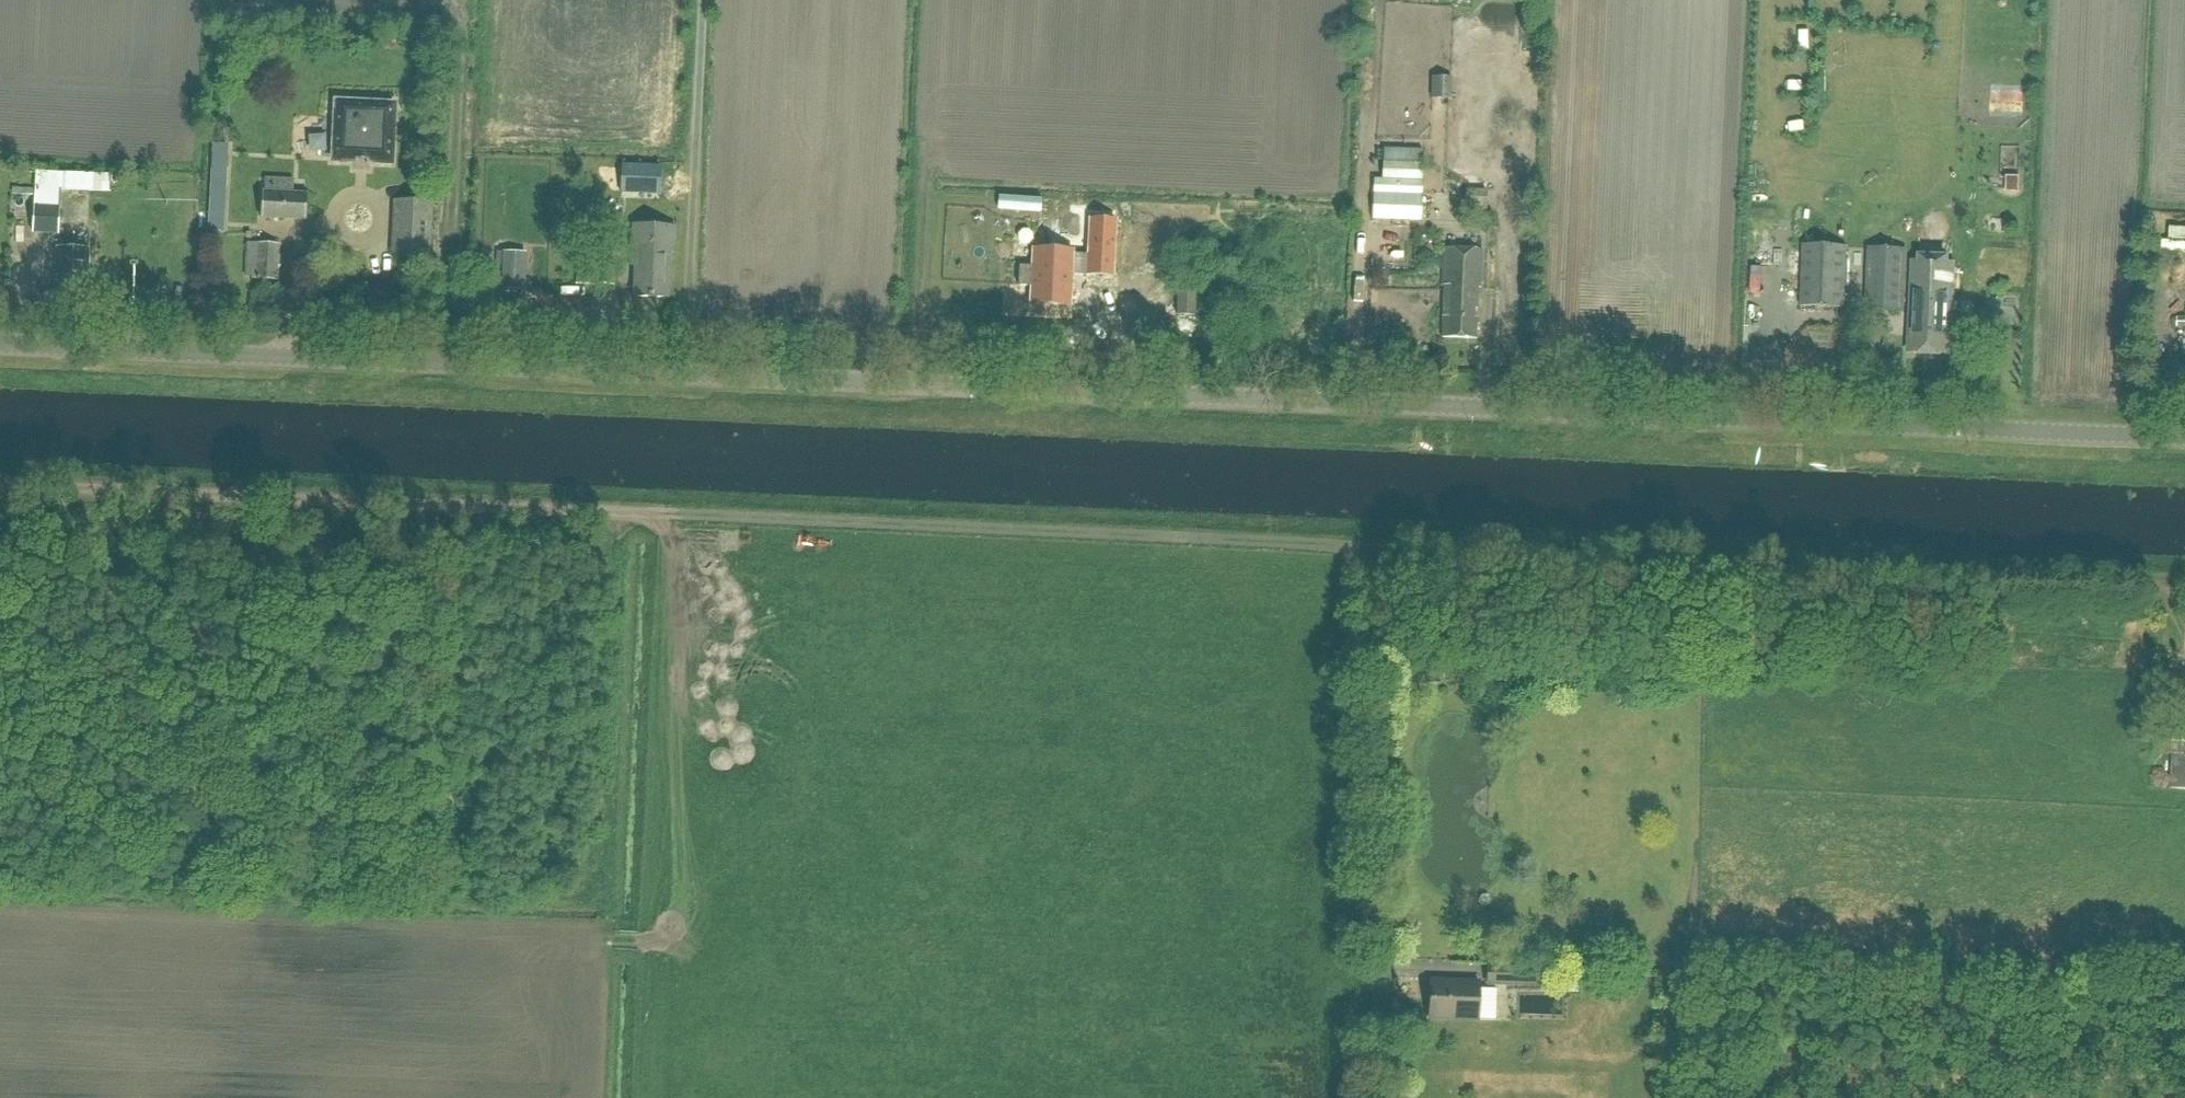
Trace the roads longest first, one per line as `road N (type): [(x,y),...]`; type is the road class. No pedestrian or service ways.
road 1 (track): [(2184,581),(0,478)]
road 2 (tertiary): [(0,345),(2184,437)]
road 3 (track): [(1361,547),(1370,592),(1375,954)]
road 4 (track): [(685,374),(704,0)]
road 5 (track): [(2036,1097),(1848,1068),(1803,1075)]

